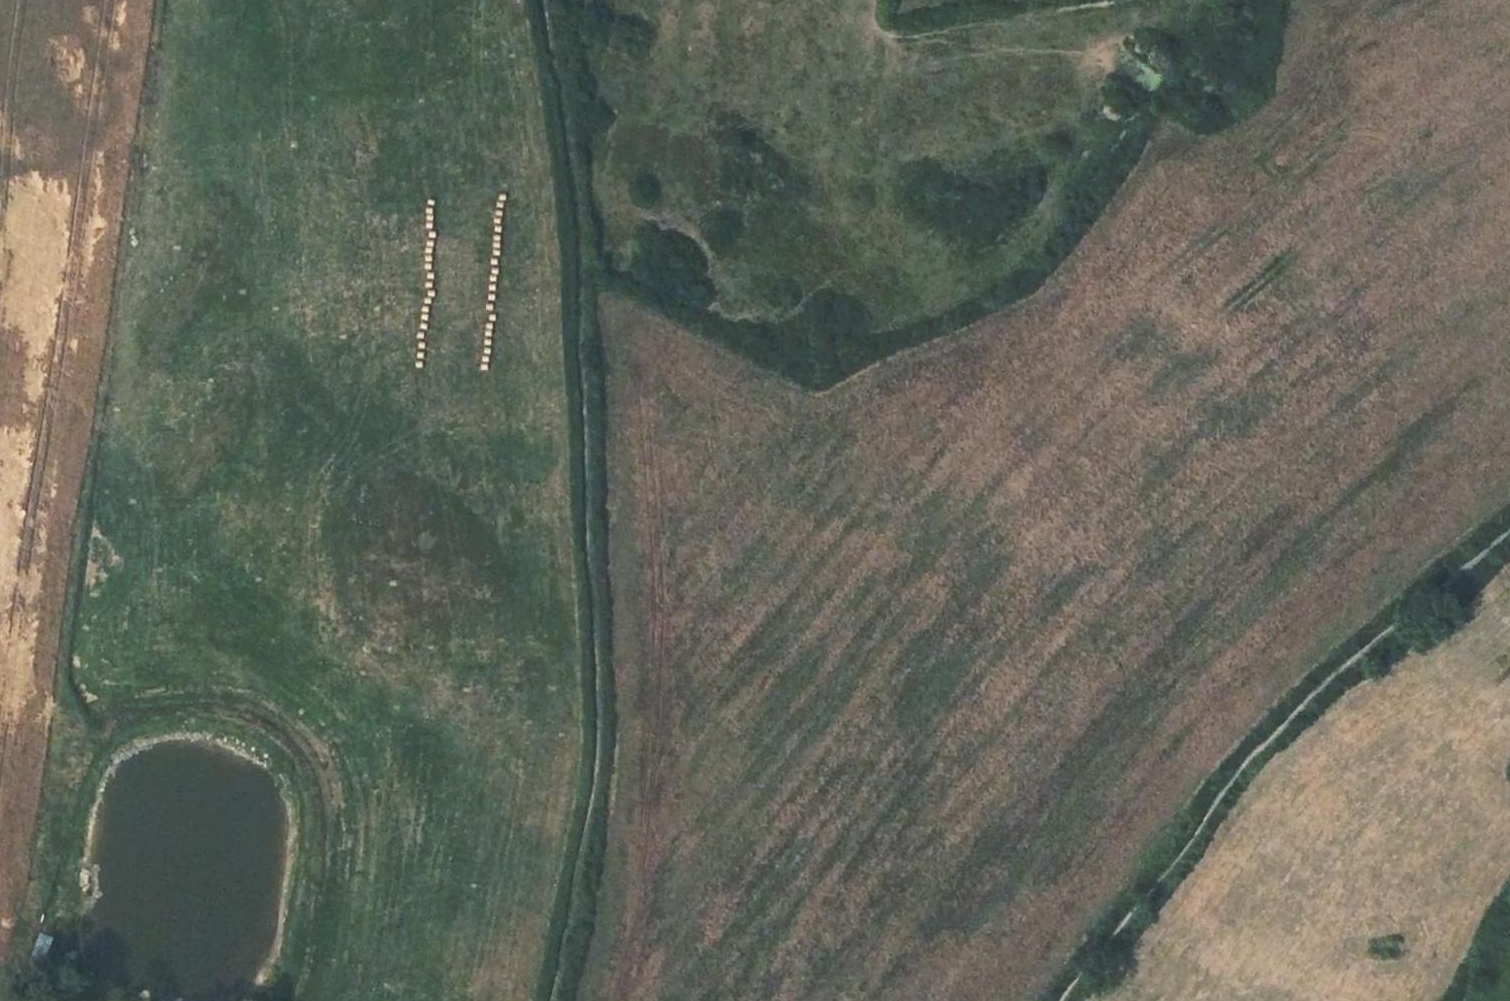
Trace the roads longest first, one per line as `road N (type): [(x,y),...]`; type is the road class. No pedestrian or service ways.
road 1 (track): [(1066,1000),(1256,757),(1509,535)]

